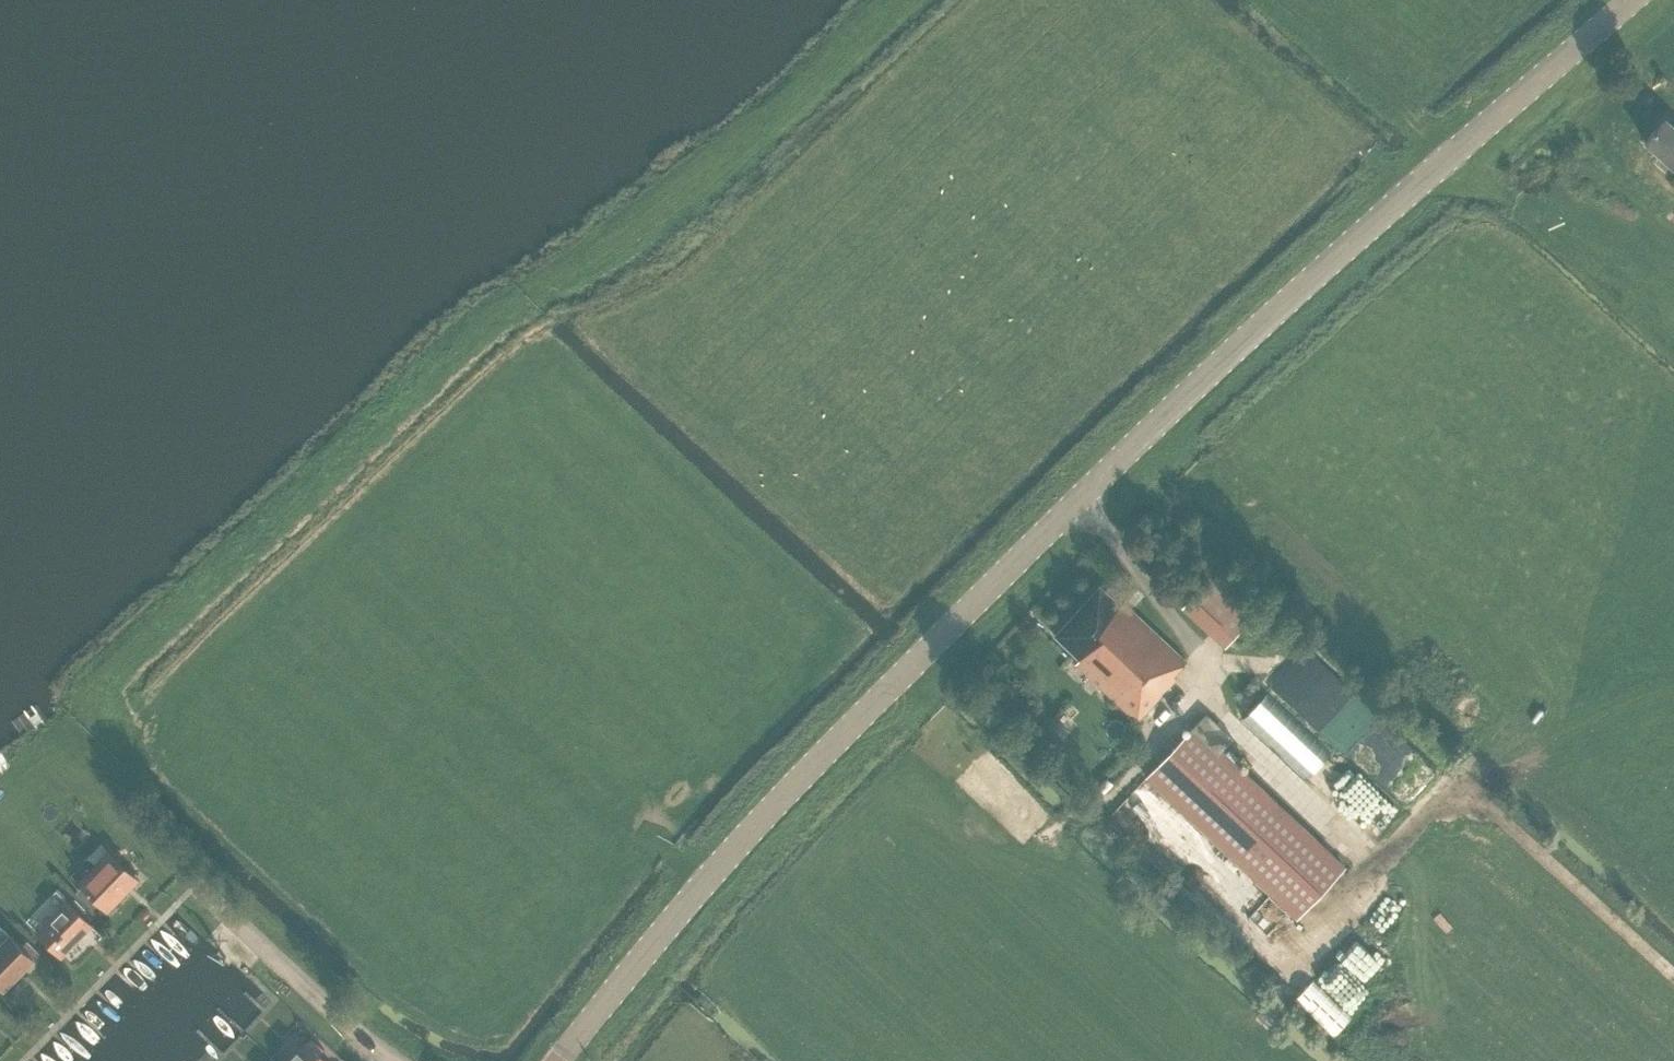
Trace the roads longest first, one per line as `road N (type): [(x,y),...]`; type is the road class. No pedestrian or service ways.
road 1 (tertiary): [(565,1060),(738,850),(970,610),(1415,185),(1635,0)]
road 2 (track): [(1221,707),(1383,867),(1427,816),(1469,806),(1505,821),(1673,975)]
road 3 (residential): [(392,1060),(195,893)]

